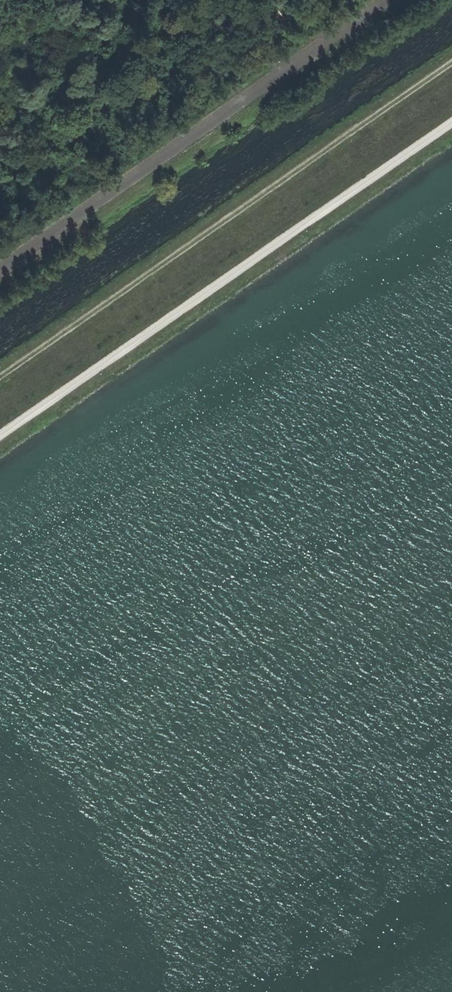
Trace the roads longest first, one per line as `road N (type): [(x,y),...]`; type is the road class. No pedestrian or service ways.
road 1 (track): [(0,377),(451,61)]
road 2 (track): [(451,123),(0,432)]

